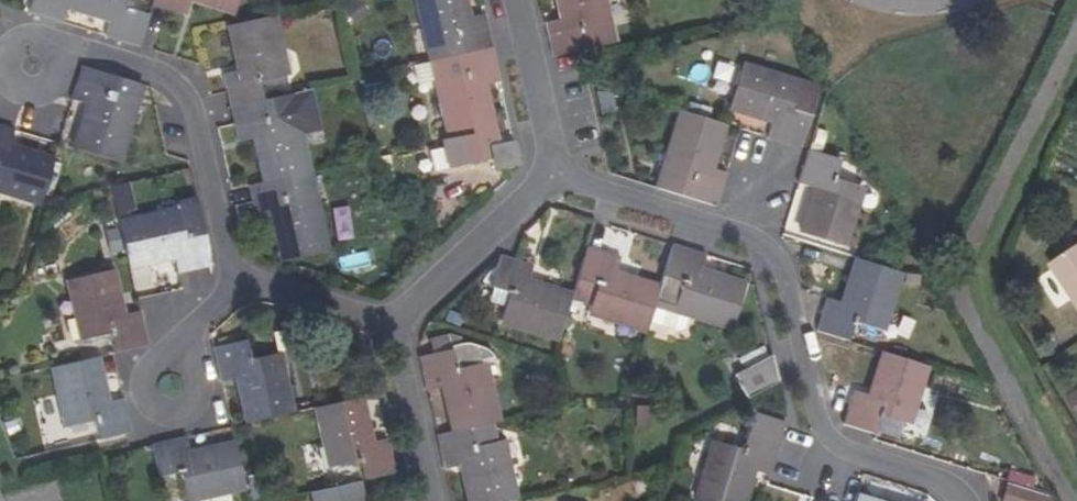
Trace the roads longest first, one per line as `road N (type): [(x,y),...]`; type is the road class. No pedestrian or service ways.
road 1 (residential): [(553,174),(765,245),(785,276),(826,434),(846,450),(933,477),(963,500)]
road 2 (residential): [(234,277),(192,110),(165,77),(76,49),(33,66)]
road 3 (residential): [(553,174),(394,323)]
road 4 (residential): [(394,323),(433,500)]
road 5 (residential): [(517,0),(553,174)]
road 6 (residential): [(394,323),(234,277)]
road 7 (residential): [(234,277),(179,347),(168,385)]

